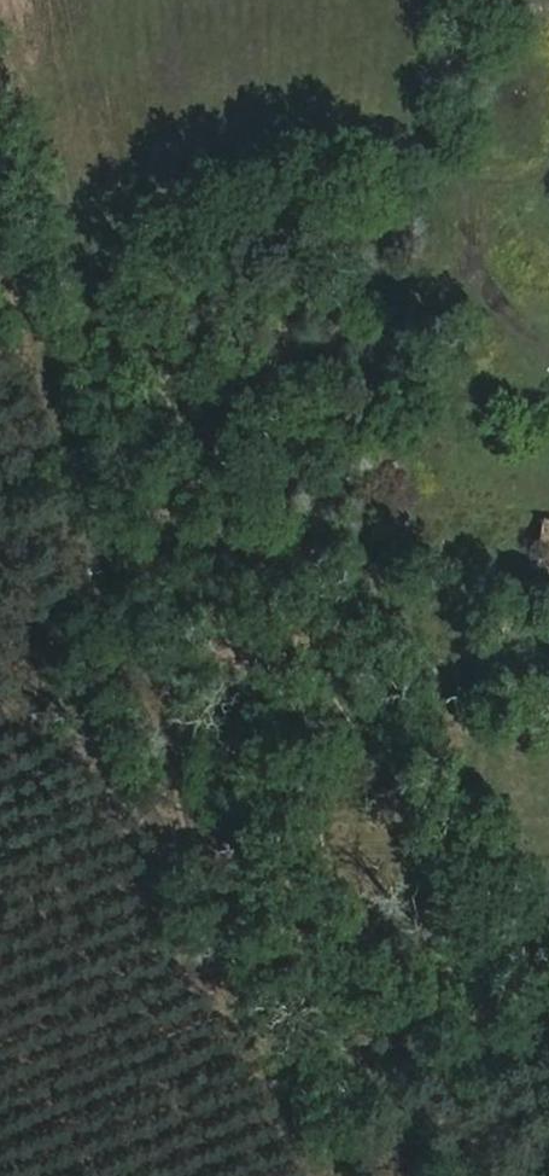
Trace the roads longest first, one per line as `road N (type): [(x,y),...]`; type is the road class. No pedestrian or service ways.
road 1 (track): [(338,1175),(0,274)]

